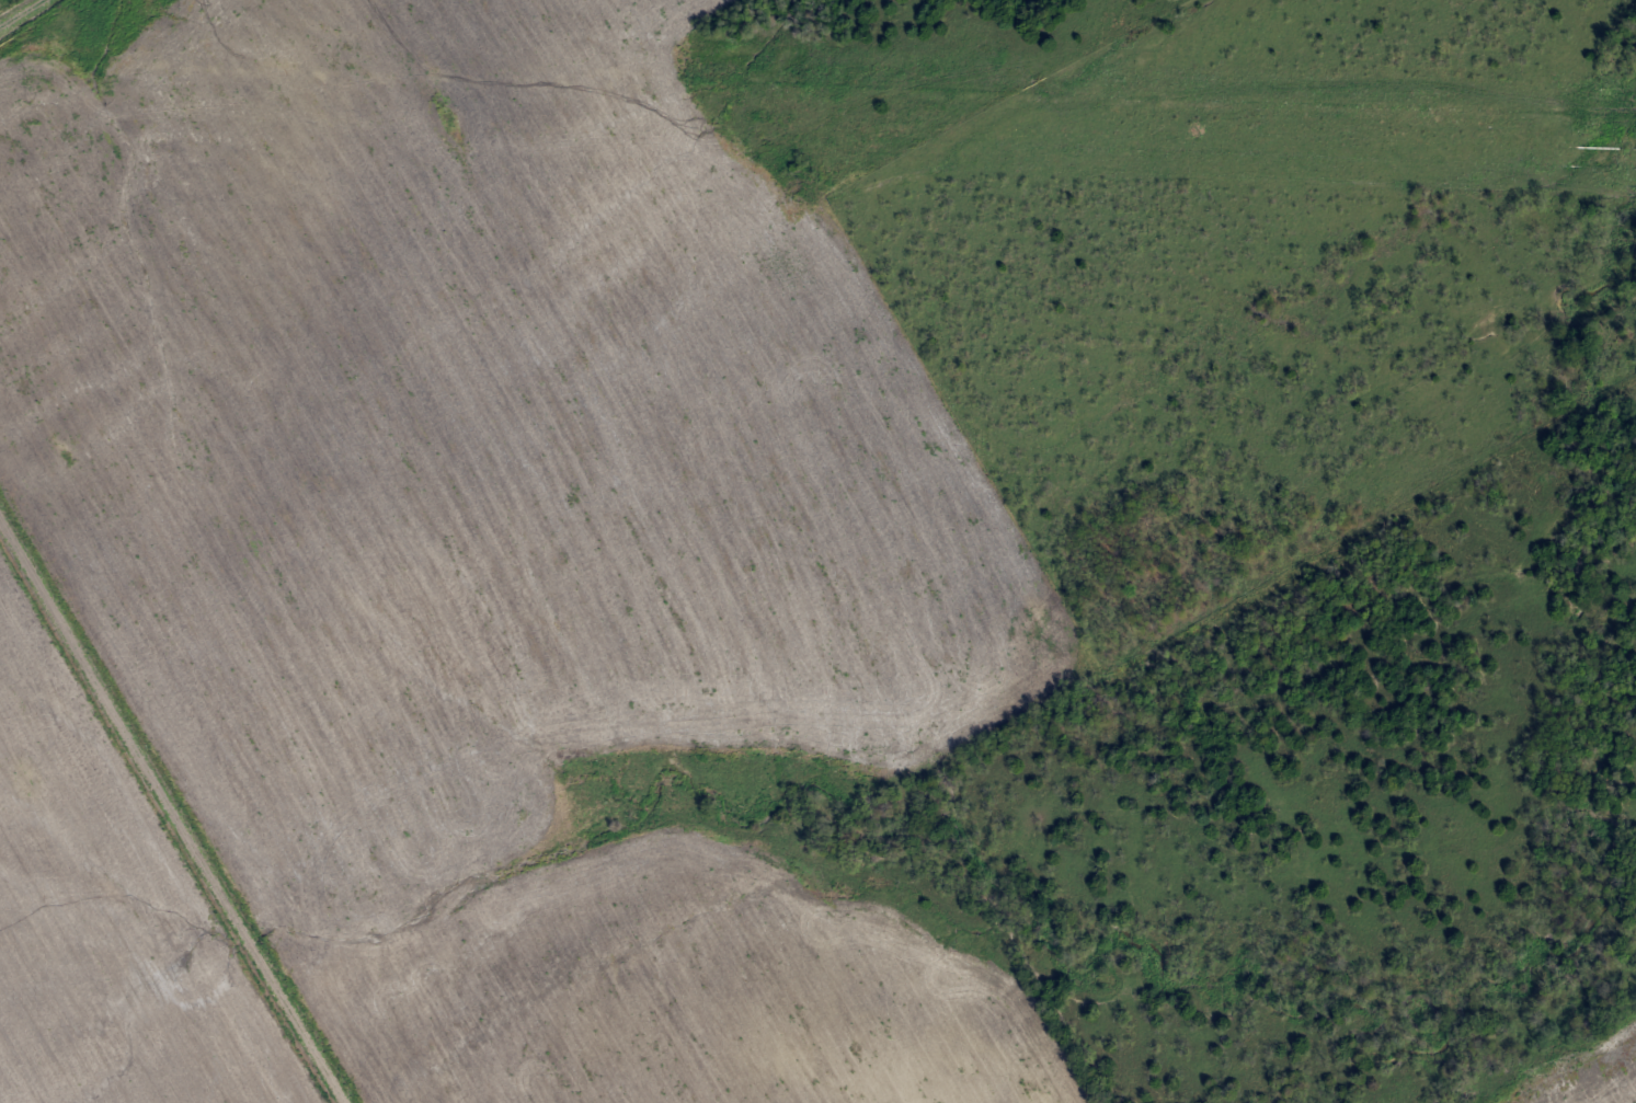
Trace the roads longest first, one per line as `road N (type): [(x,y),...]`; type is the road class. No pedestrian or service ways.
road 1 (residential): [(346,1102),(0,527)]

